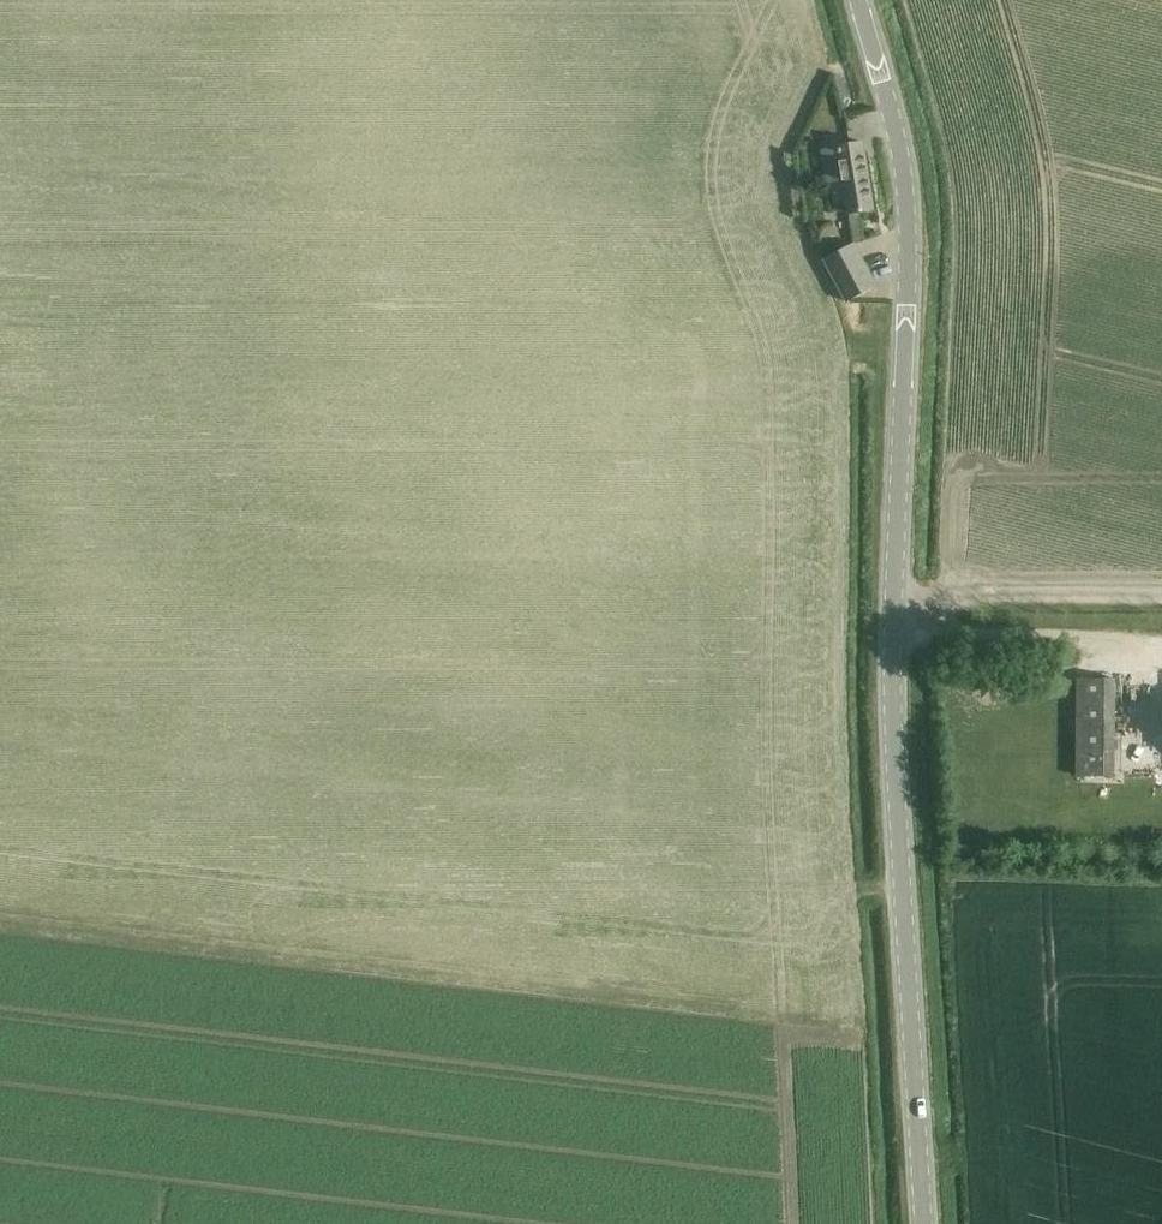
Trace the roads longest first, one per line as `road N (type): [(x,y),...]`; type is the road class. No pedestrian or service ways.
road 1 (tertiary): [(926,1223),(897,679),(905,163),(858,0)]

